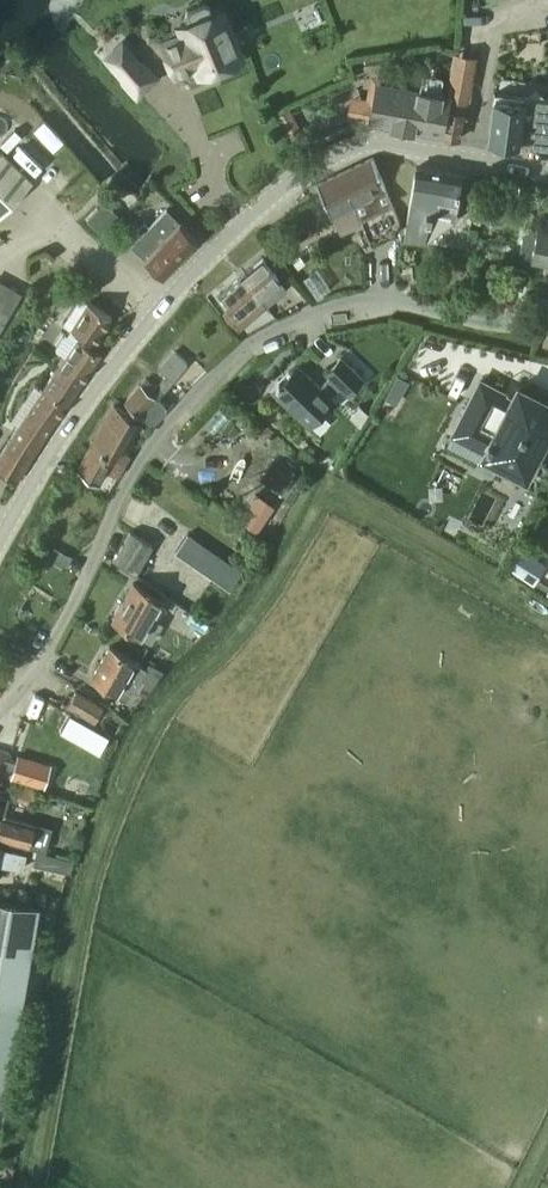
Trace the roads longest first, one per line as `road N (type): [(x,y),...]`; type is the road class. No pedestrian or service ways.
road 1 (unclassified): [(0,708),(41,662),(156,435),(247,341),(356,299),(547,326)]
road 2 (tertiary): [(0,542),(54,446),(141,330),(281,187),(351,147),(375,142),(547,170)]

